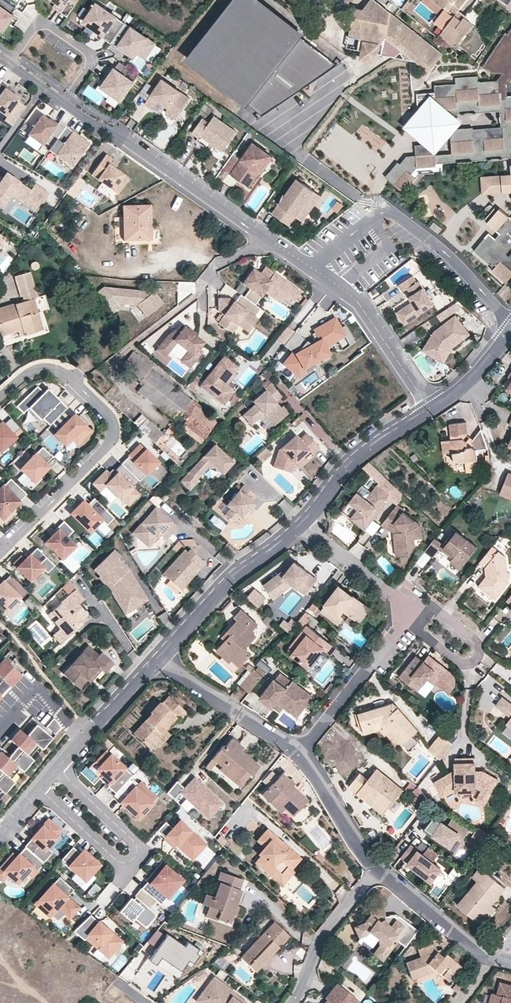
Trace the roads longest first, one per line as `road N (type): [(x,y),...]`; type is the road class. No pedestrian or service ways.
road 1 (residential): [(0,555),(113,439),(109,418),(55,369),(33,371),(0,397)]
road 2 (residential): [(318,270),(65,104)]
road 3 (residential): [(510,325),(453,261),(392,212),(318,270)]
road 4 (residential): [(57,768),(140,856),(122,865),(40,789)]
road 5 (residential): [(157,657),(234,573),(301,522)]
road 6 (residential): [(413,608),(434,609),(480,643),(479,662),(462,665),(407,622)]
road 7 (residential): [(318,270),(358,299),(426,407)]
road 8 (residential): [(301,522),(352,461),(426,407)]
road 9 (residential): [(299,750),(157,657)]
road 10 (residential): [(407,622),(299,750)]
road 11 (residential): [(65,104),(90,67),(89,53),(40,24),(8,62)]
road 12 (residential): [(295,1002),(322,939),(378,868)]
road 13 (residential): [(57,768),(157,657)]
road 14 (residential): [(490,958),(378,868)]
road 15 (residential): [(378,868),(299,750)]
road 16 (residential): [(301,522),(413,608)]

